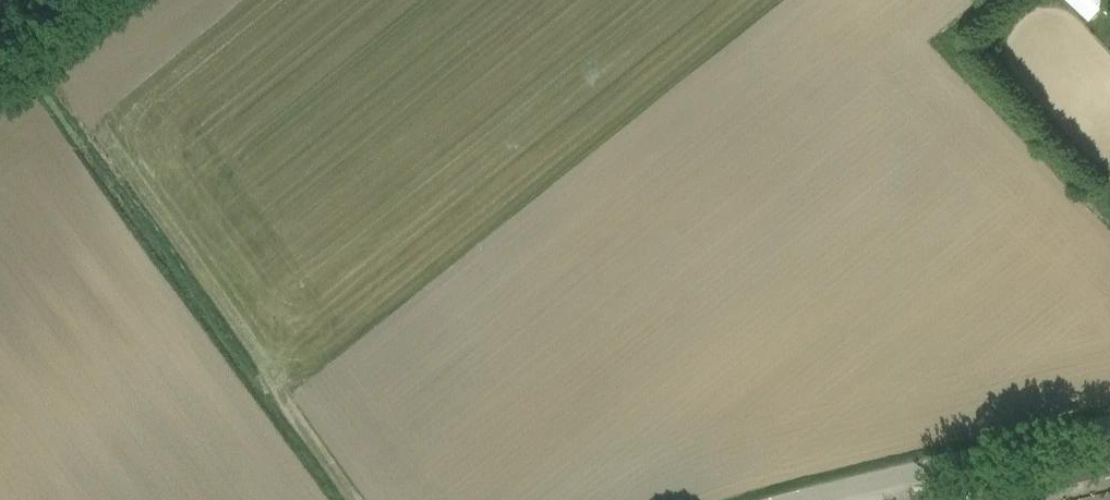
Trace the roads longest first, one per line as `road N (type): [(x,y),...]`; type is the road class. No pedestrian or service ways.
road 1 (tertiary): [(799,499),(1109,425)]

